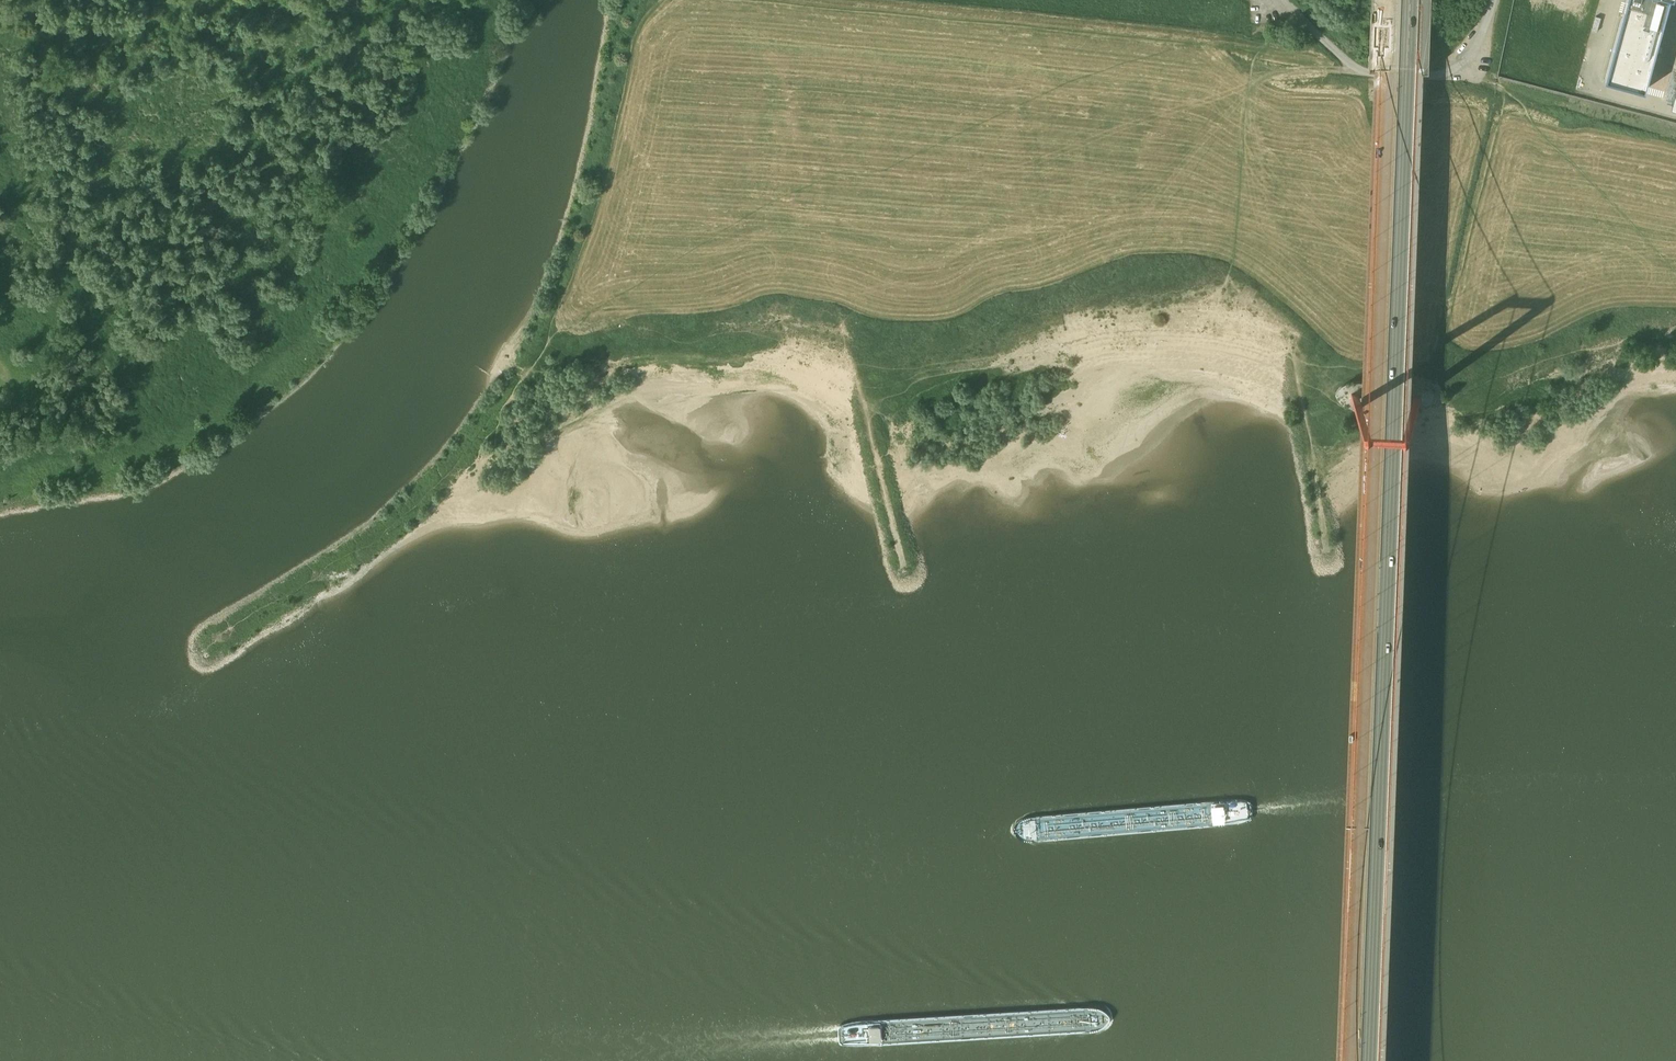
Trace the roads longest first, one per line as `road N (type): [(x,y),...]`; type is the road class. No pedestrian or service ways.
road 1 (primary): [(1360,1060),(1401,0)]
road 2 (unclassified): [(1496,0),(1476,63),(1433,74),(1364,71),(1289,0)]

